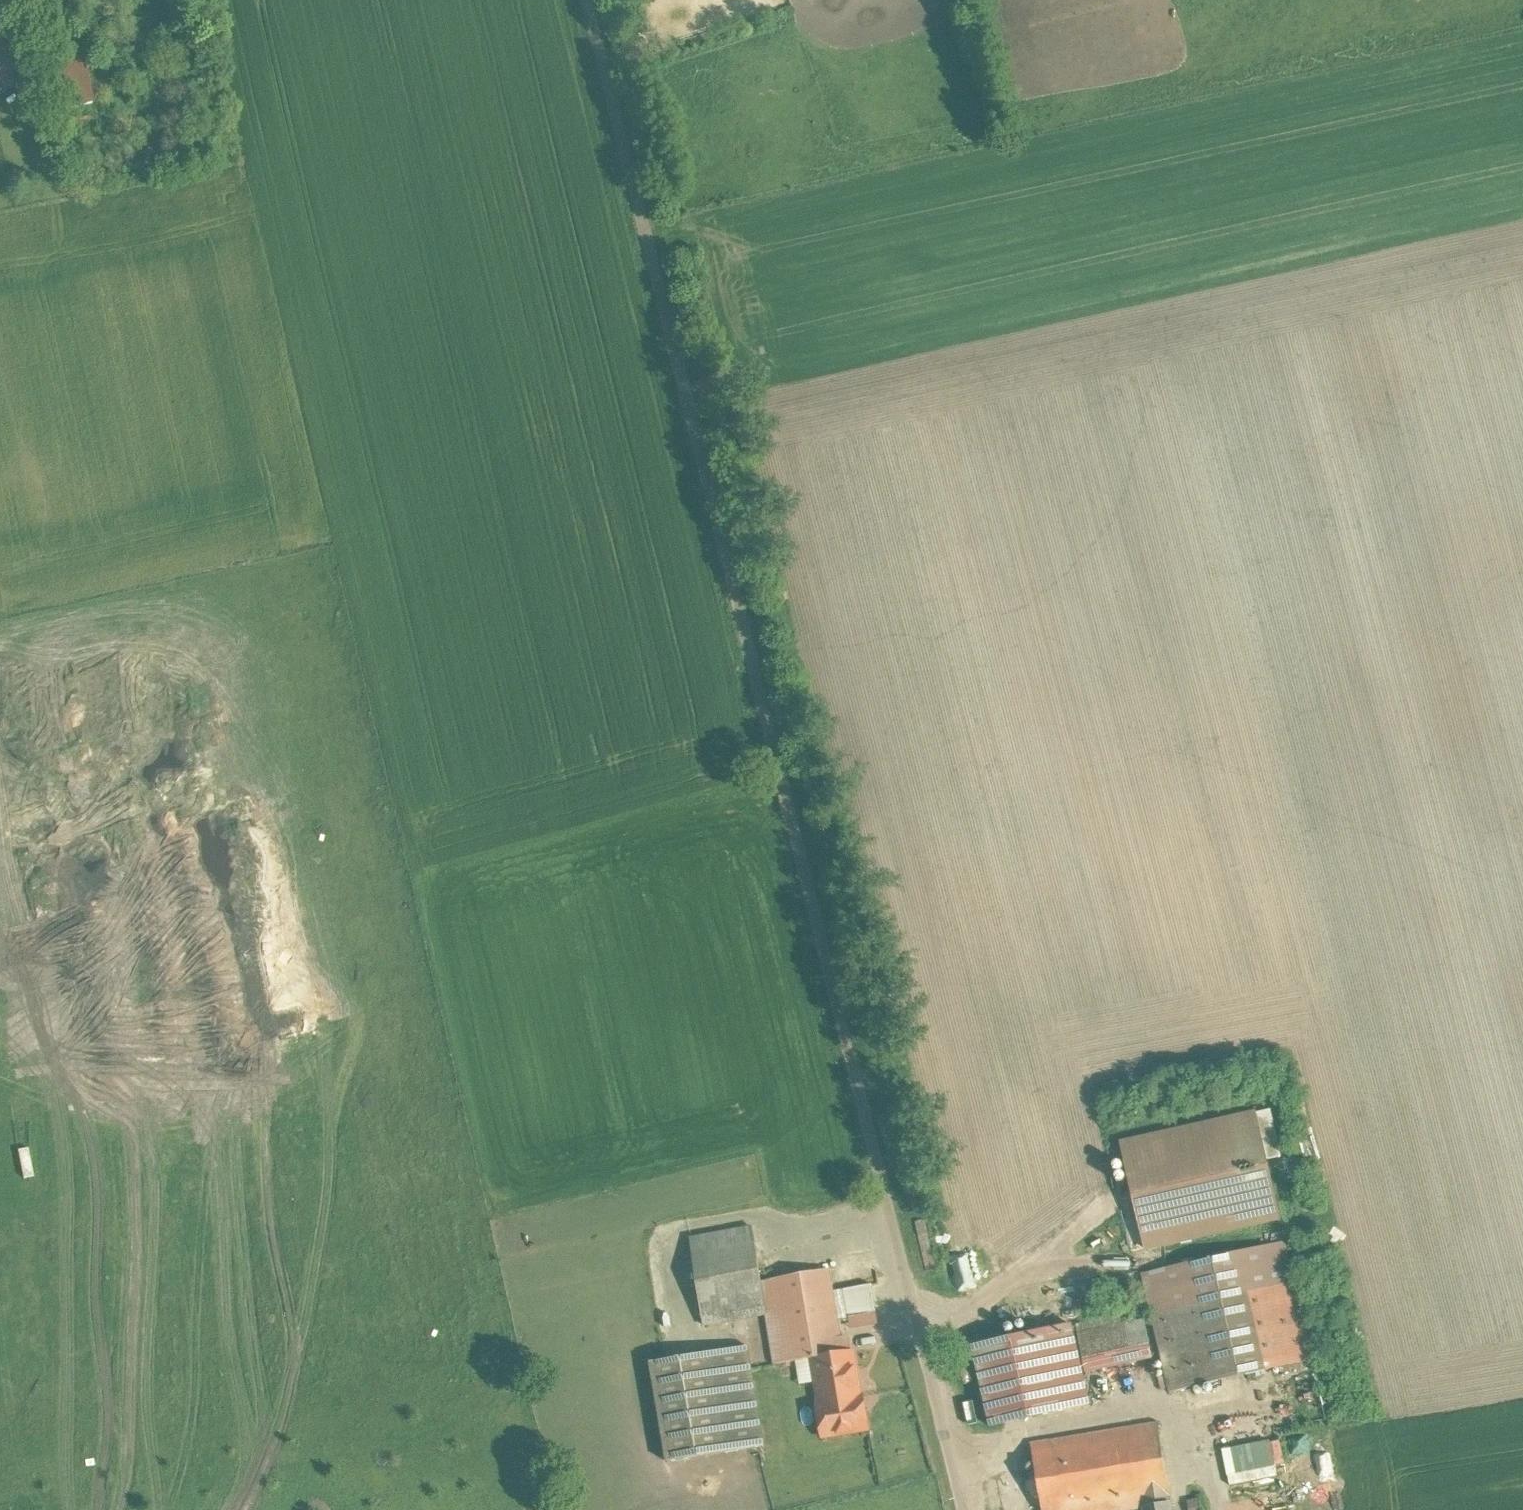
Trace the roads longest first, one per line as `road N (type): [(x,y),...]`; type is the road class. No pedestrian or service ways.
road 1 (residential): [(966,1509),(592,0)]

